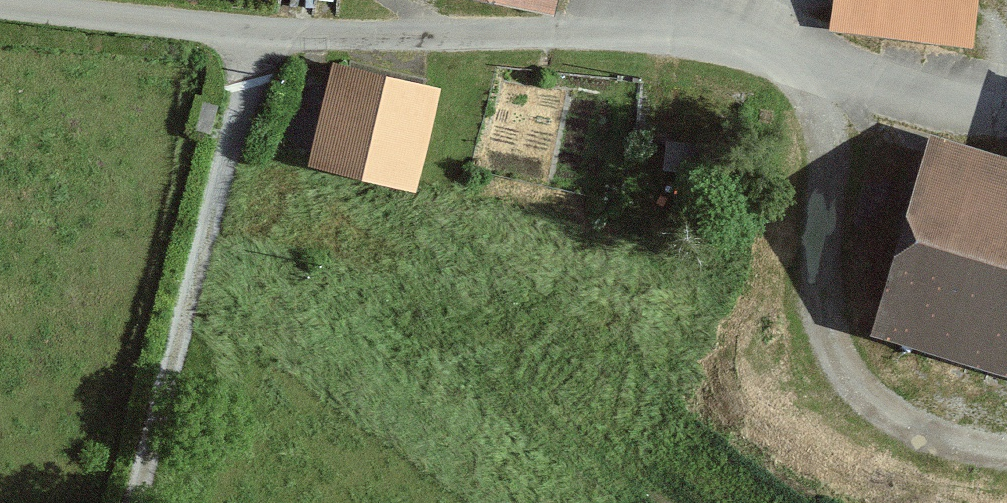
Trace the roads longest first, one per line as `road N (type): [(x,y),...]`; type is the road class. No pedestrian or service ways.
road 1 (unclassified): [(263,31),(660,38),(730,46),(1006,120)]
road 2 (track): [(1006,454),(970,448),(882,408),(854,386),(836,353),(820,269),(827,146),(822,71)]
road 3 (residential): [(0,3),(263,31)]

